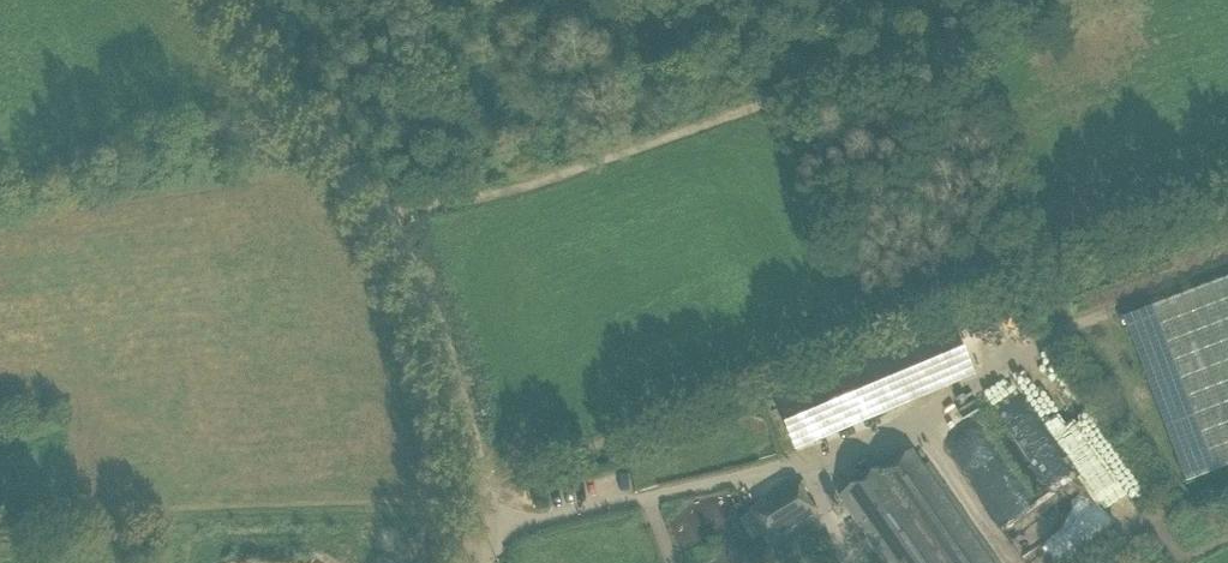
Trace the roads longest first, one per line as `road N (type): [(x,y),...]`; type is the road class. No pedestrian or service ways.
road 1 (residential): [(477,562),(478,489),(428,326),(333,159),(217,0)]

